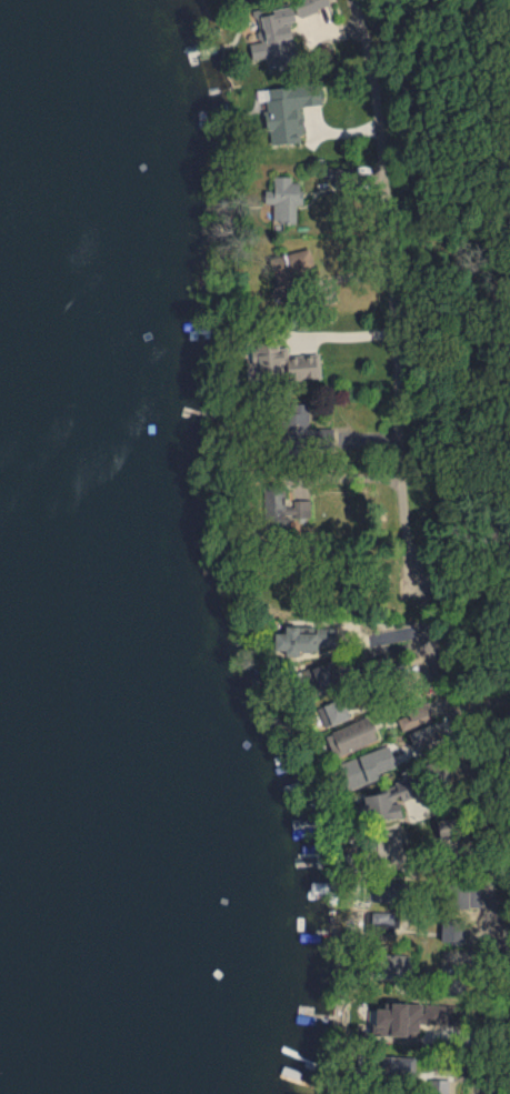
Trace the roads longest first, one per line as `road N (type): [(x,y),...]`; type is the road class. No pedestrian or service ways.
road 1 (residential): [(355,0),(380,74),(413,568)]
road 2 (residential): [(411,660),(480,774),(484,802),(483,1001),(470,1093)]

